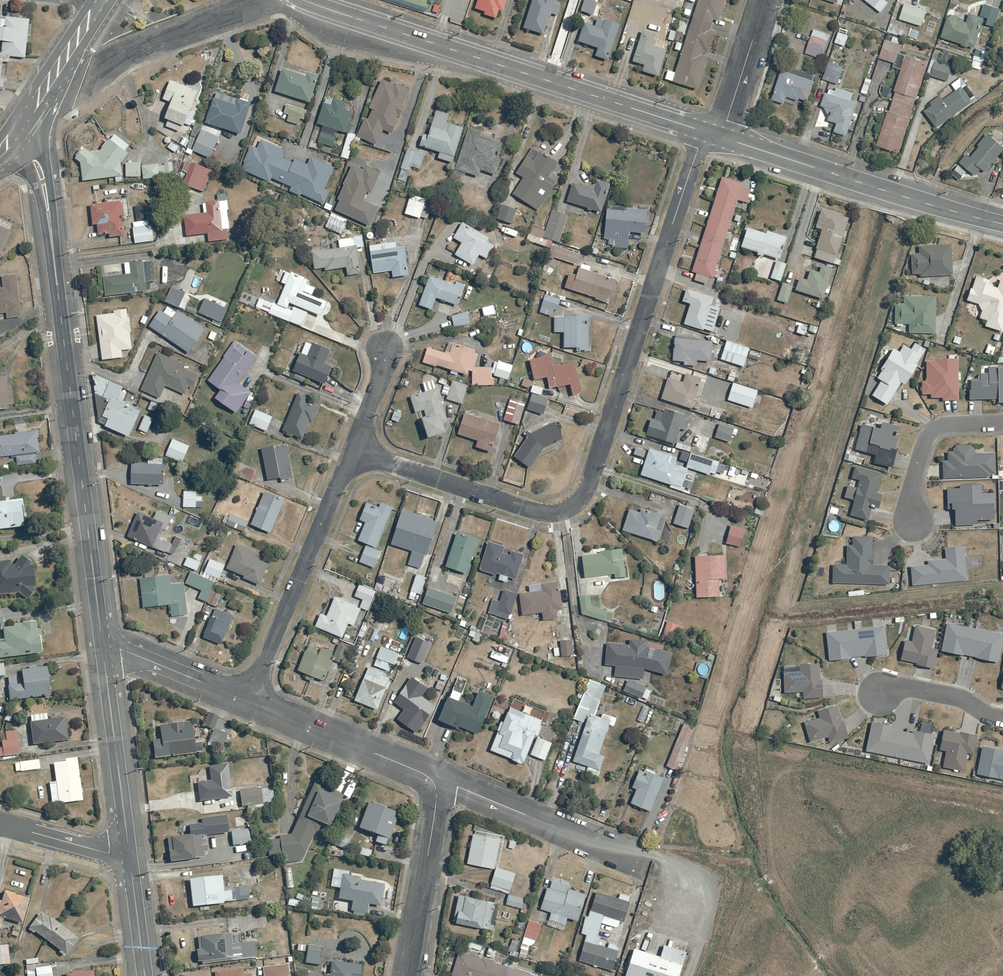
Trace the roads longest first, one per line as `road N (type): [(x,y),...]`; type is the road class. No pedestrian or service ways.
road 1 (residential): [(353,450),(541,510),(581,498),(704,132)]
road 2 (unclassified): [(103,651),(47,211),(34,161),(16,132)]
road 3 (unclassified): [(303,0),(704,132)]
road 4 (unclassified): [(721,137),(1002,224)]
road 5 (residential): [(247,702),(353,450)]
road 6 (residential): [(426,777),(649,865)]
road 7 (unclassified): [(129,852),(103,651)]
road 8 (residential): [(426,777),(435,810),(407,975)]
road 9 (residential): [(247,702),(426,777)]
road 10 (residential): [(96,72),(256,0)]
road 11 (residential): [(1002,423),(944,426),(930,434),(911,502),(914,523)]
road 12 (tertiary): [(16,132),(102,0)]
road 13 (residential): [(103,651),(120,650),(247,702)]
road 14 (residential): [(764,0),(721,137)]
road 15 (residential): [(0,824),(108,854),(129,852)]
road 16 (residential): [(1002,721),(944,695),(876,692)]
road 17 (unclassified): [(145,975),(129,852)]

